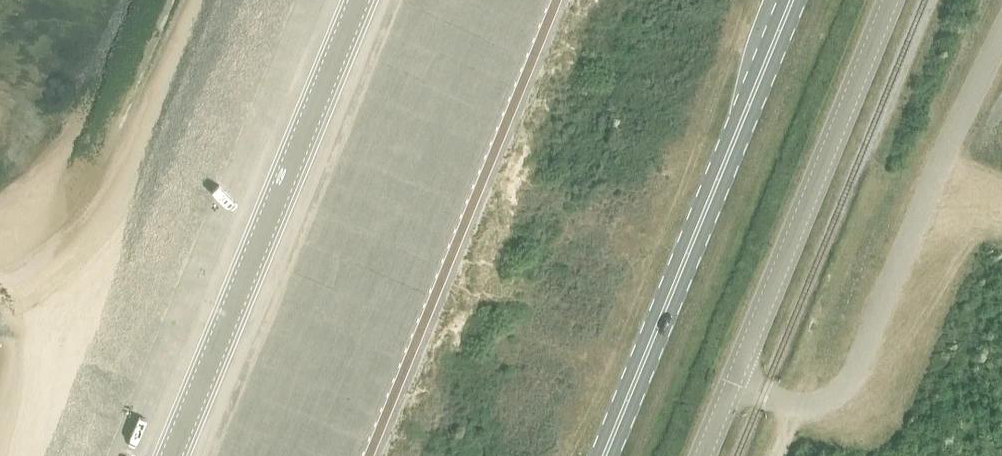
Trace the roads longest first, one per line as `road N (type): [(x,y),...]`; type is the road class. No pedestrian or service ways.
road 1 (tertiary): [(701,455),(889,0)]
road 2 (primary): [(603,455),(790,0)]
road 3 (unclassified): [(168,455),(354,0)]

